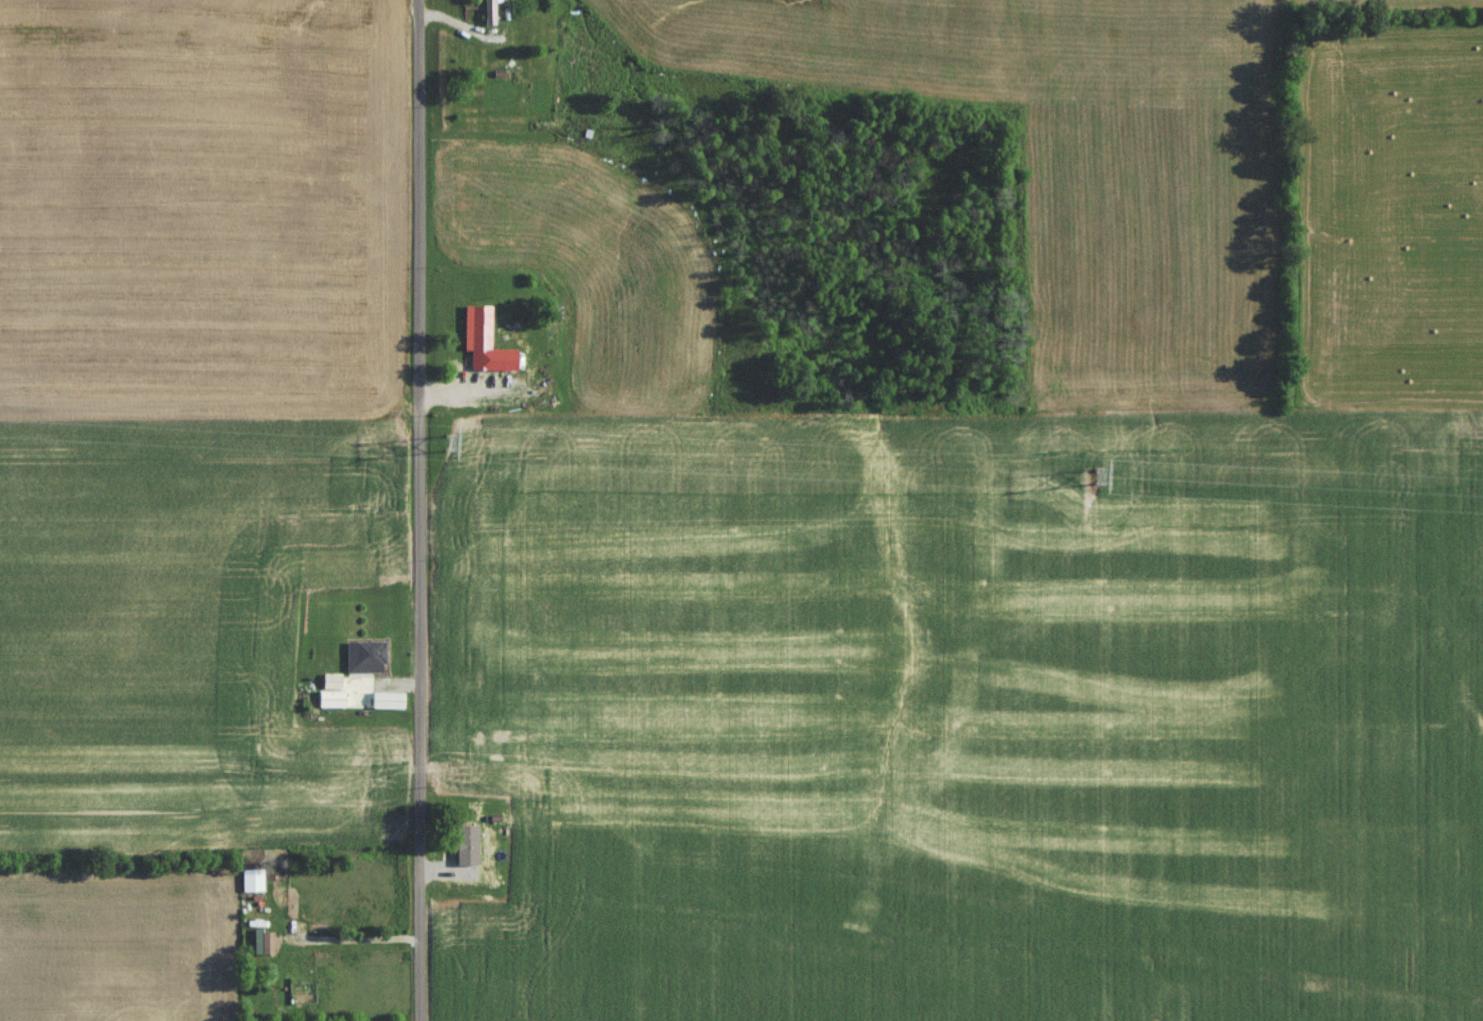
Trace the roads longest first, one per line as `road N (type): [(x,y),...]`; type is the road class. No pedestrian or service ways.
road 1 (residential): [(423,1020),(421,0)]

